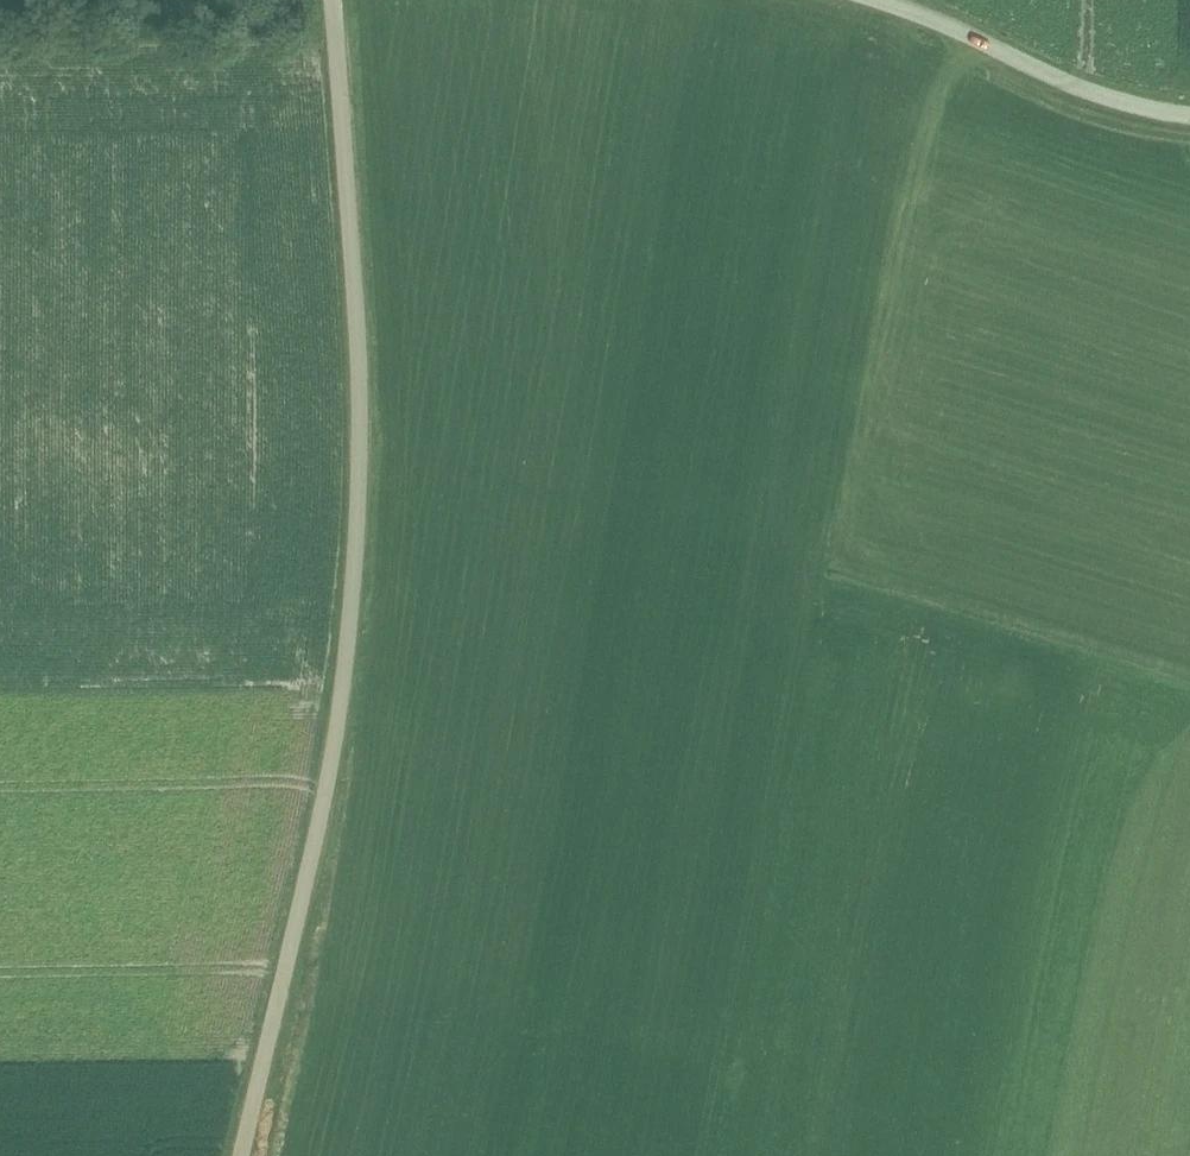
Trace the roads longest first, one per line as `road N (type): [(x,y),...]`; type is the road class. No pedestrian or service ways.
road 1 (unclassified): [(241,1155),(338,724),(358,566),(362,357),(330,0)]
road 2 (unclassified): [(1189,118),(1109,101),(868,0)]

